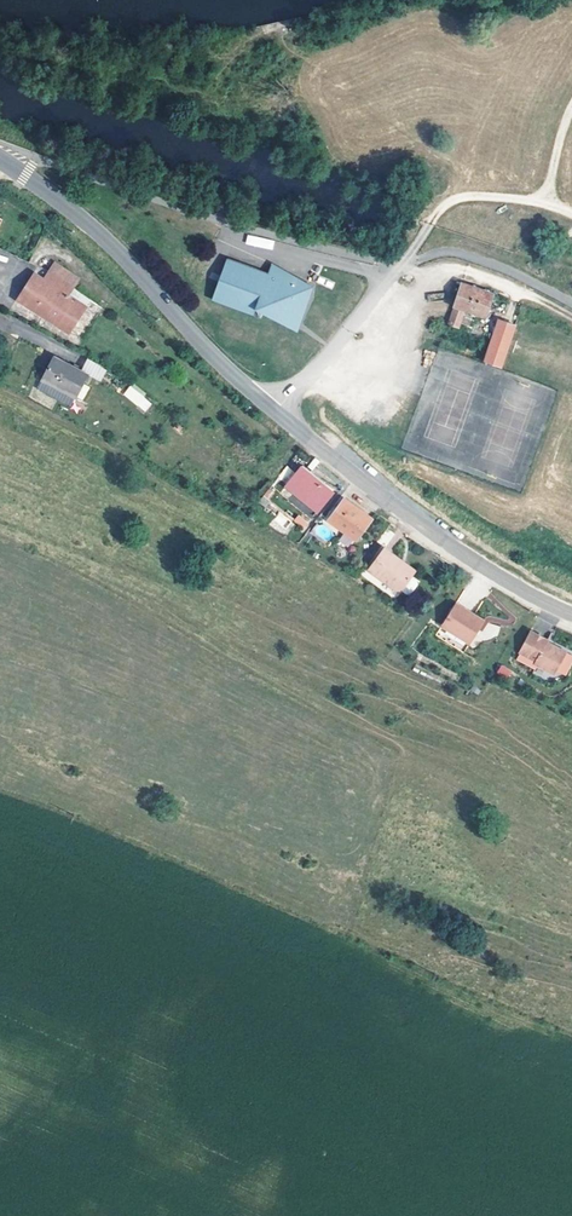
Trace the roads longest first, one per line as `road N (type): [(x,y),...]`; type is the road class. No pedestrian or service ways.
road 1 (secondary): [(571,614),(422,526),(274,413),(94,228),(22,170)]
road 2 (track): [(396,264),(469,269),(571,315)]
road 3 (track): [(546,201),(447,201),(396,264)]

